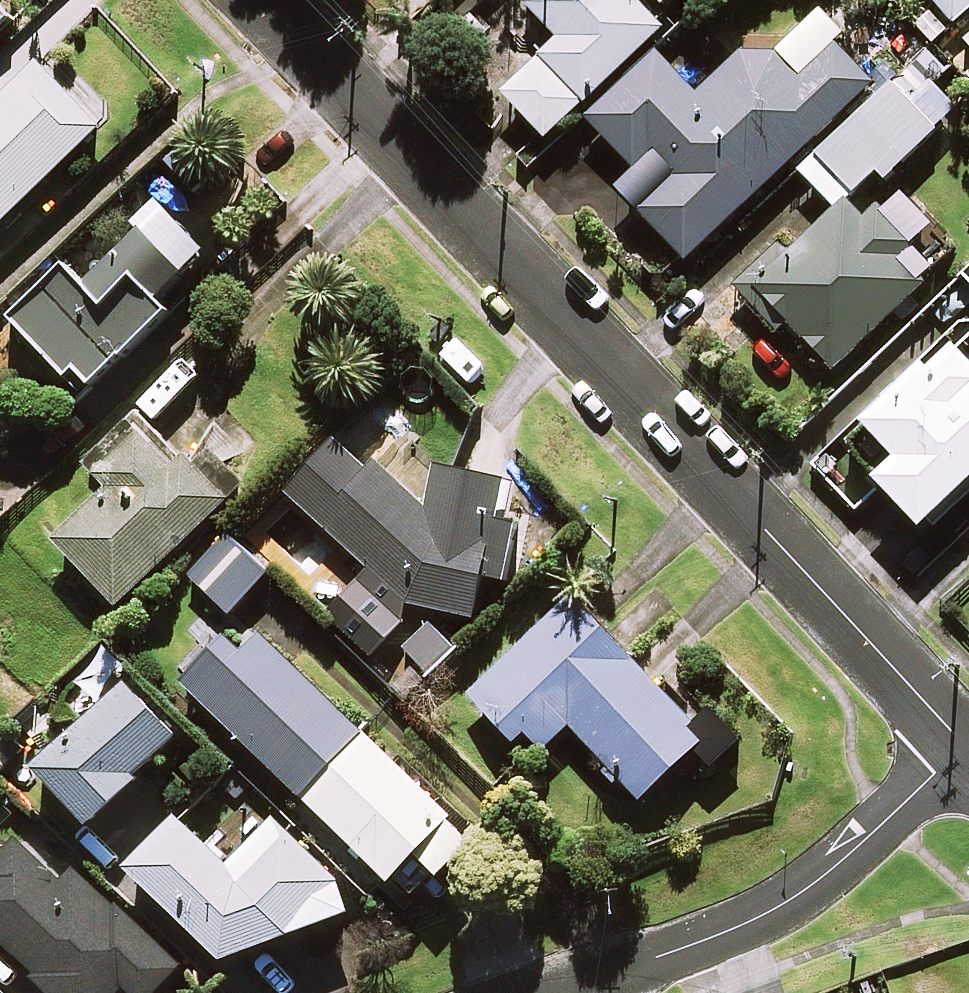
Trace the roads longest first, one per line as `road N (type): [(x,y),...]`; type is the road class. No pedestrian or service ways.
road 1 (residential): [(258,0),(967,747)]
road 2 (residential): [(569,992),(780,909),(830,874),(967,747)]

